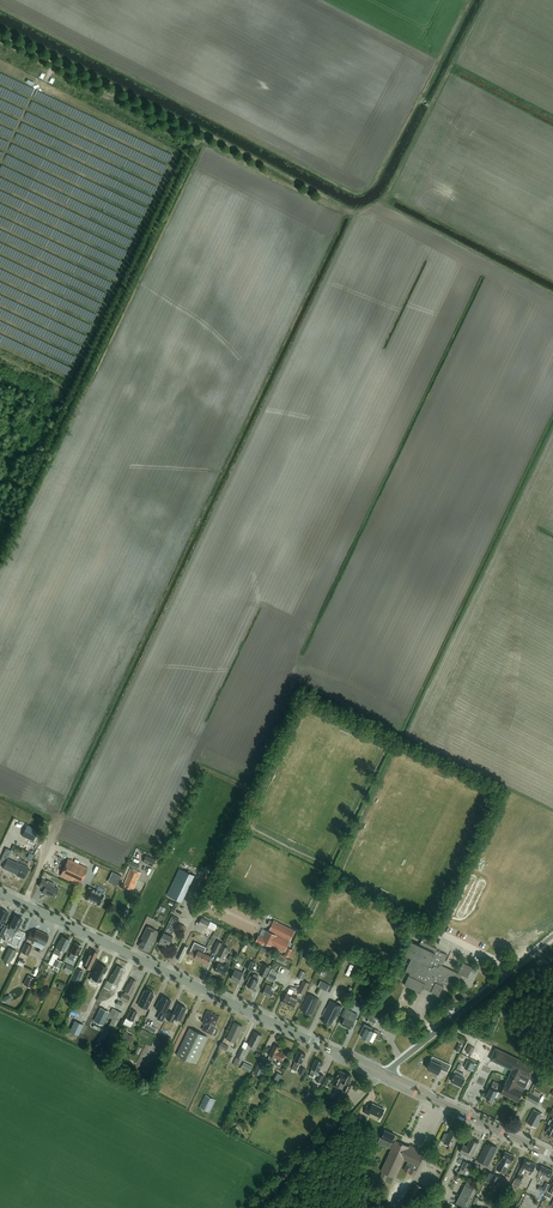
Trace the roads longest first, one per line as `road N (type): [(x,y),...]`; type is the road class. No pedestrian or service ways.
road 1 (track): [(552,295),(384,205),(340,210),(0,35)]
road 2 (primary): [(383,1075),(0,893)]
road 3 (unclassified): [(383,1075),(552,937)]
road 4 (primary): [(552,1156),(383,1075)]
road 5 (unclassified): [(254,1207),(383,1075)]

